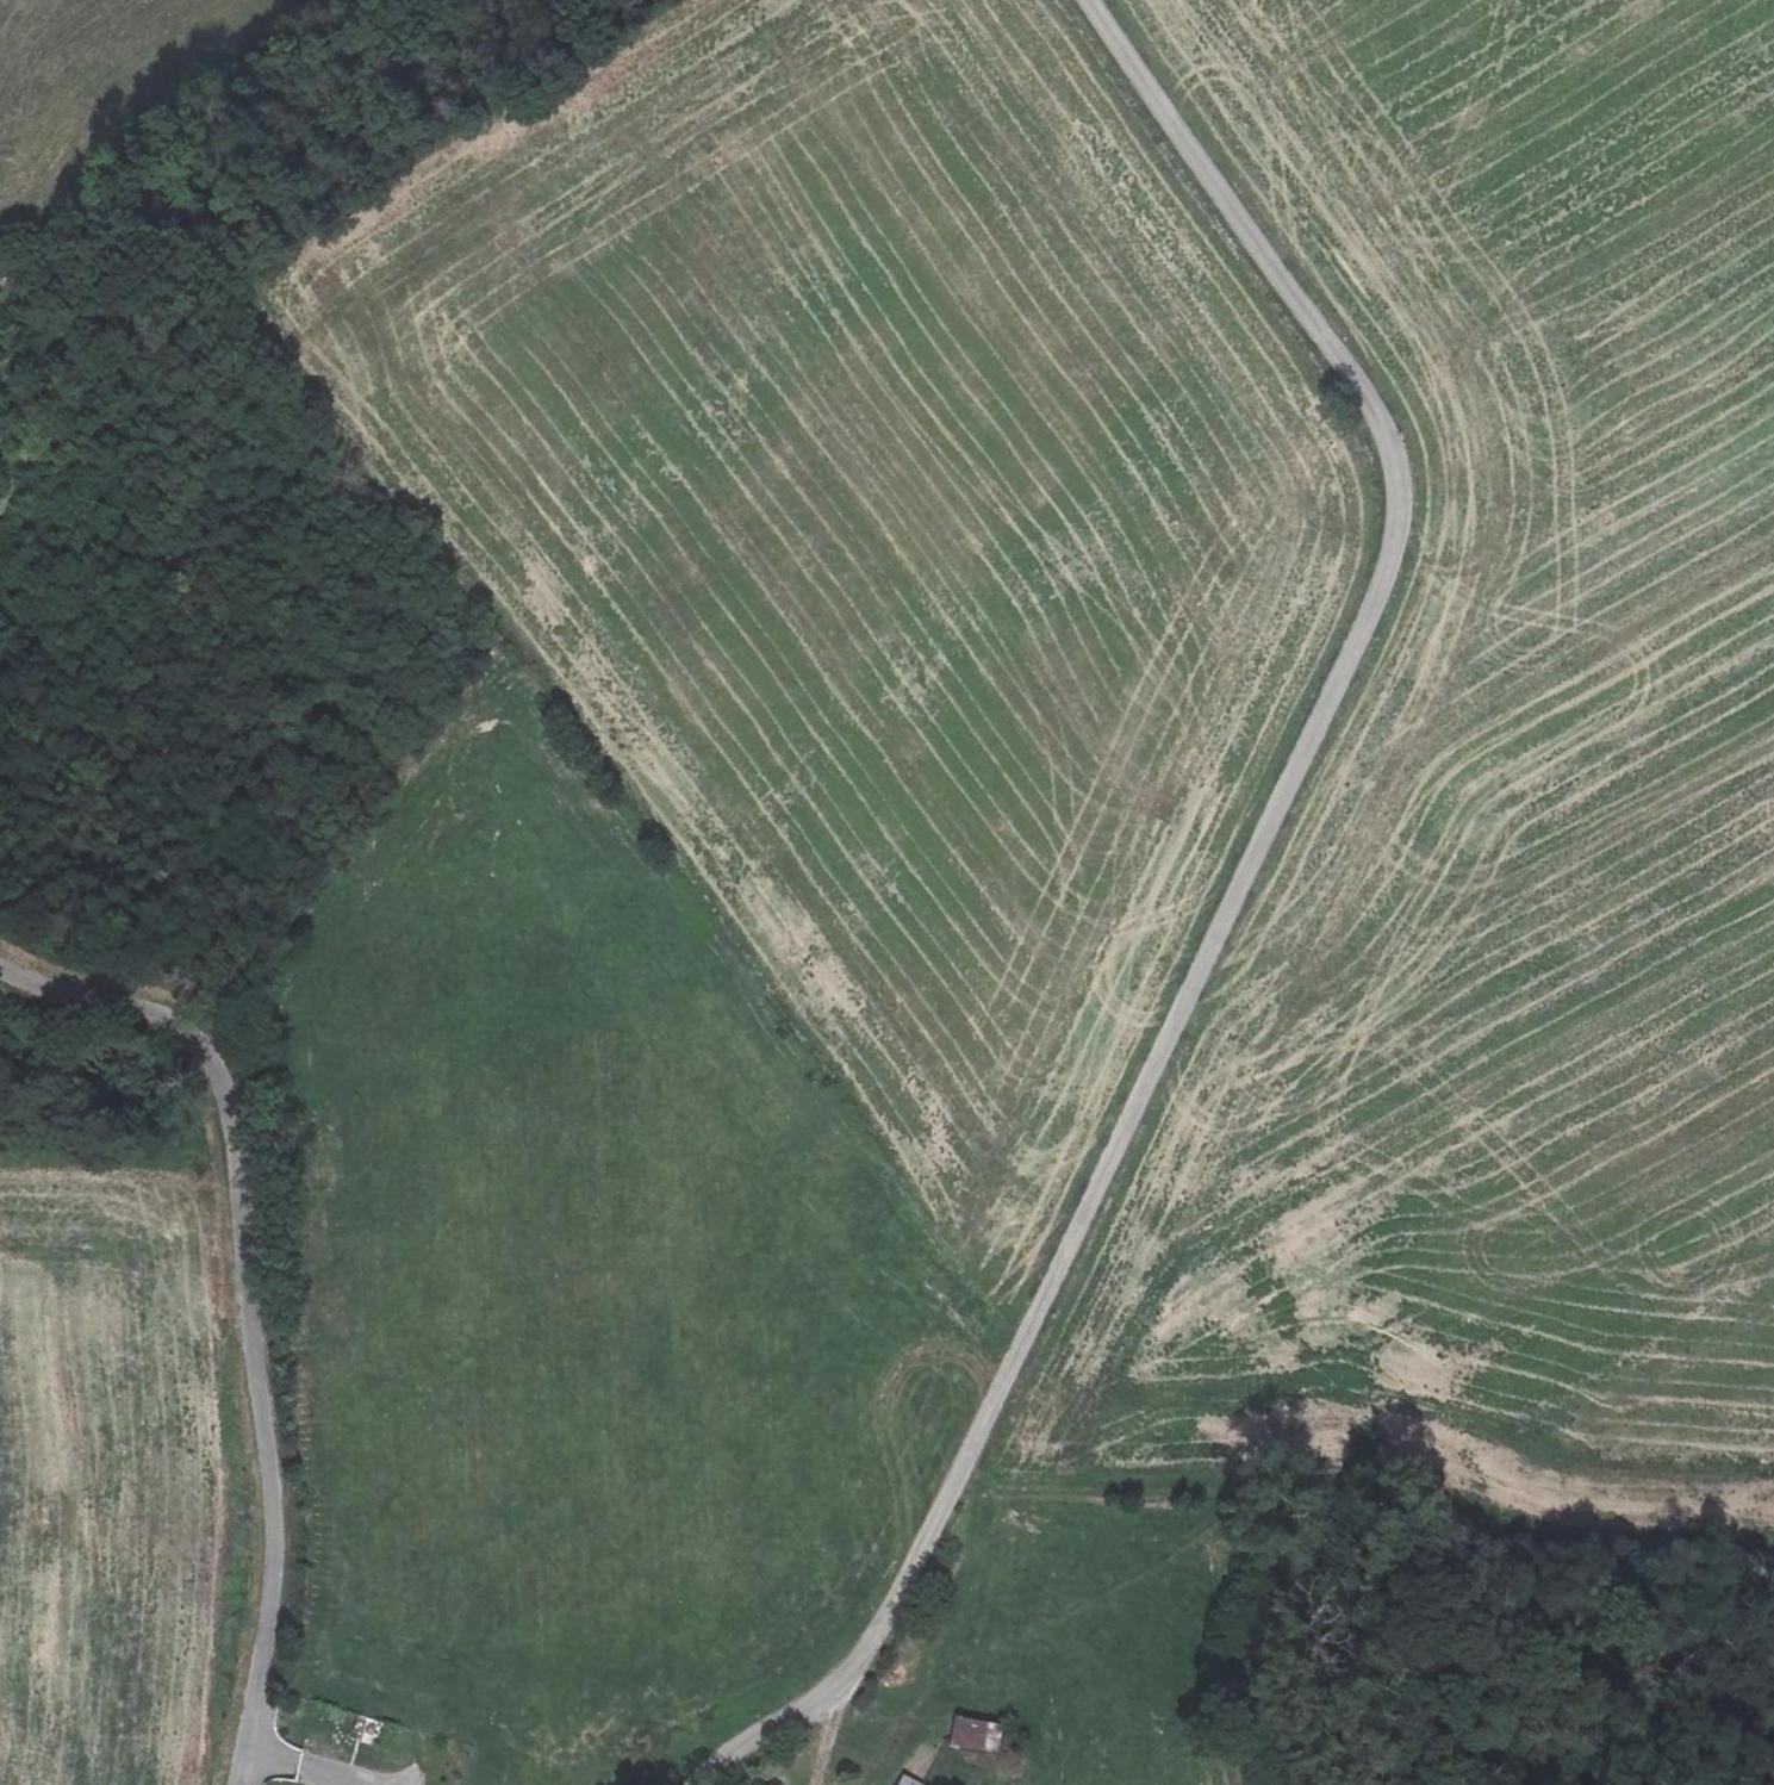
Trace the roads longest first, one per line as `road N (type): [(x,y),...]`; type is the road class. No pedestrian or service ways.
road 1 (unclassified): [(1092,0),(1382,419),(1401,497),(1397,542),(1382,590),(871,1655),(820,1706),(732,1747),(696,1784)]
road 2 (unclassified): [(246,1784),(280,1521),(239,1104),(203,1046),(0,947)]
road 3 (track): [(644,0),(158,292),(104,337),(0,375)]

